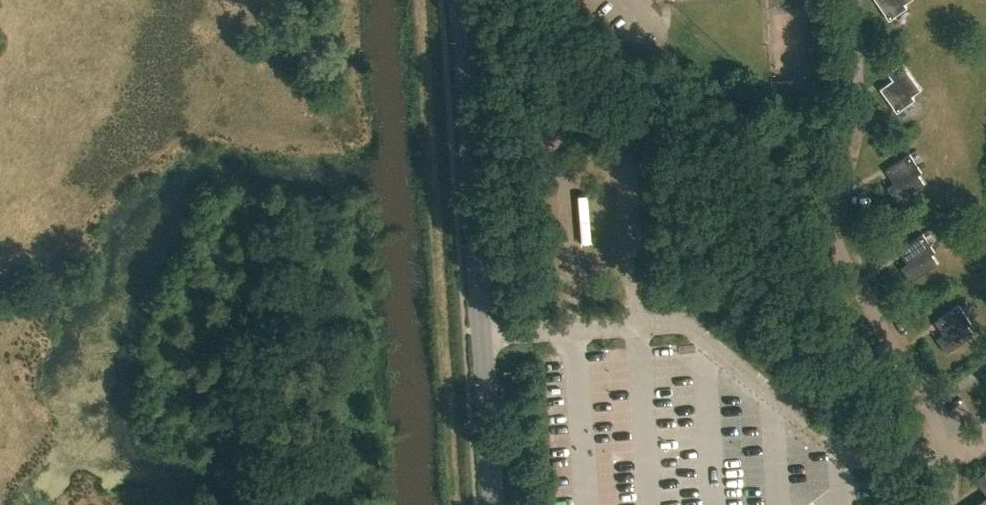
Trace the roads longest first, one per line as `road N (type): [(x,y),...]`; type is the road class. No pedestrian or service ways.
road 1 (unclassified): [(494,504),(461,0)]

